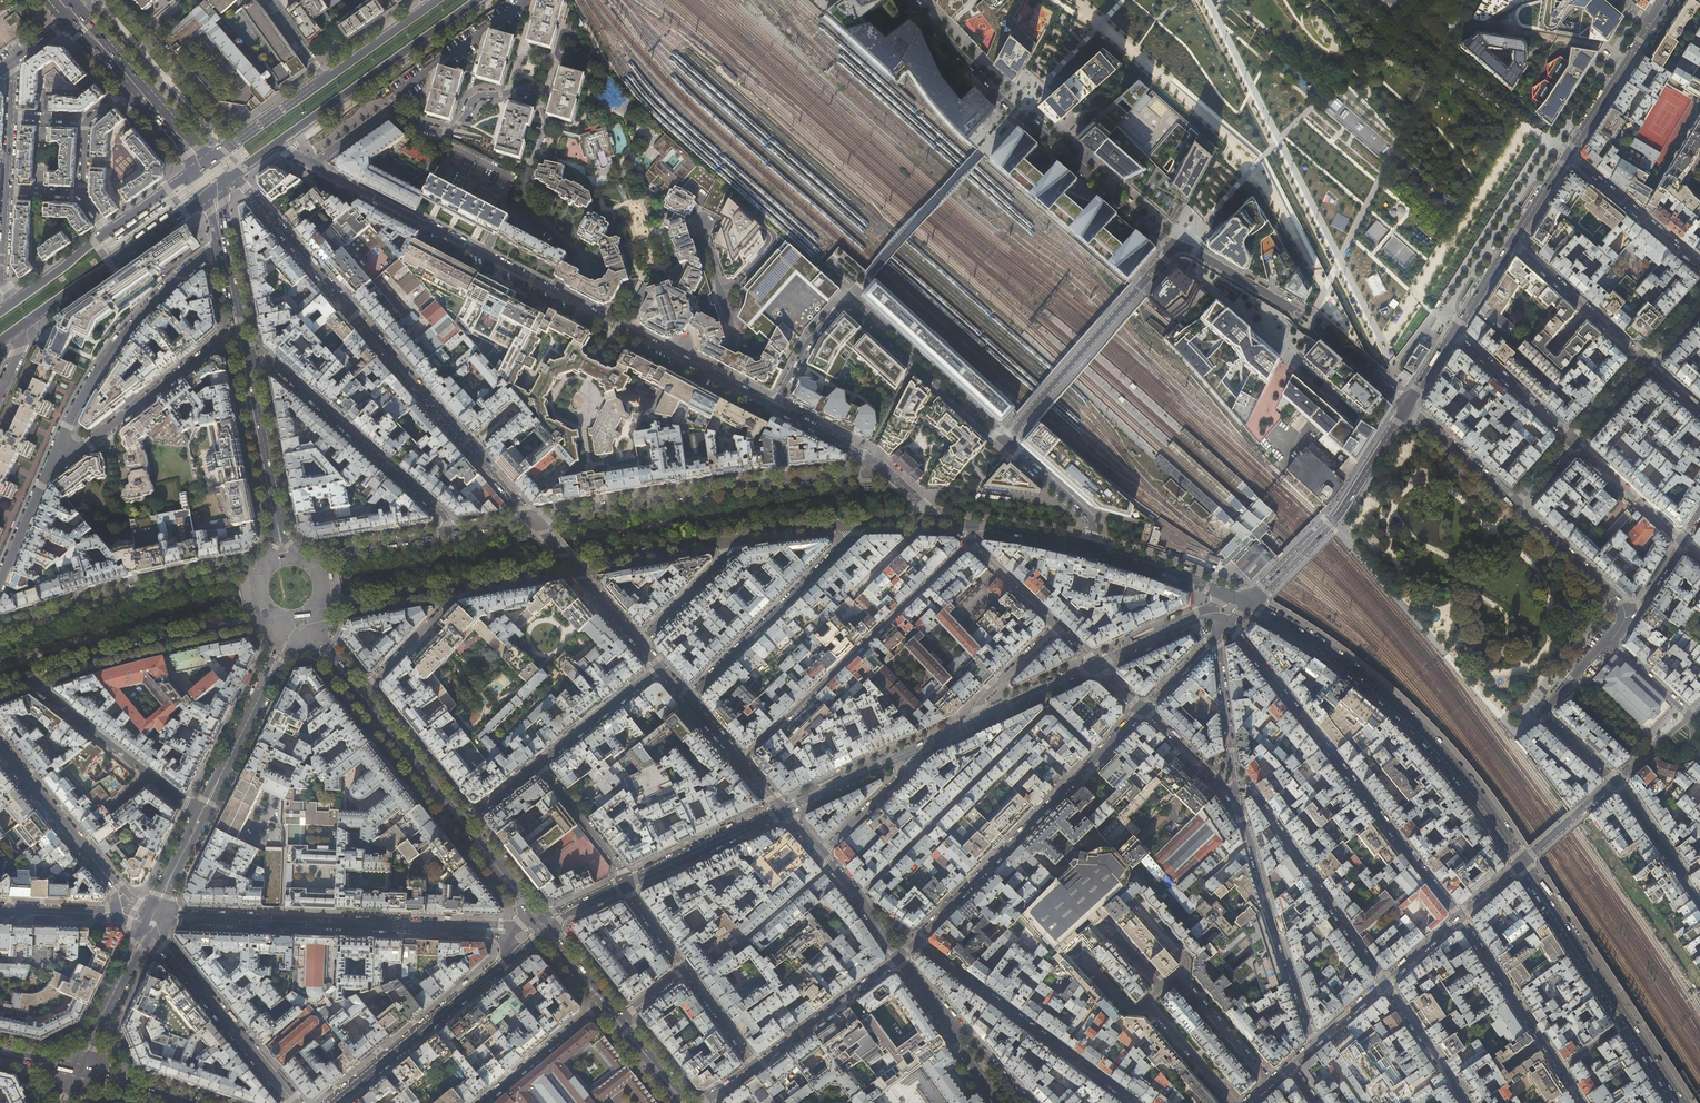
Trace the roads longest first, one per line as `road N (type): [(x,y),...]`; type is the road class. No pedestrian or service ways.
road 1 (secondary): [(1249,601),(1328,650),(1405,714),(1522,863)]
road 2 (residential): [(1225,624),(1460,916)]
road 3 (residential): [(234,175),(470,449)]
road 4 (residential): [(910,0),(998,96),(1174,243)]
road 5 (secondary): [(887,471),(532,520)]
road 6 (residential): [(1003,443),(848,304),(808,341),(774,407)]
road 7 (residential): [(859,897),(1049,708),(1097,755)]
road 8 (residential): [(741,761),(970,543),(972,525)]
road 9 (residential): [(153,923),(181,917),(468,928)]
road 10 (secondary): [(153,923),(283,648)]
road 11 (secondary): [(0,692),(152,643),(284,617)]
road 12 (residential): [(219,249),(174,283),(116,346),(45,477)]
road 13 (residential): [(312,165),(568,299)]
road 14 (residential): [(1174,243),(1298,312),(1406,407)]
road 15 (secondary): [(266,571),(242,567),(191,576),(0,630)]
road 16 (residential): [(916,942),(1135,1102)]
road 17 (residential): [(252,360),(270,361),(453,532)]
road 18 (residential): [(1003,443),(1174,243)]
road 19 (residential): [(1236,794),(1314,1044)]
road 20 (residential): [(916,942),(1097,755)]
road 21 (secondary): [(1249,601),(1338,515),(1406,407)]
road 22 (residential): [(865,523),(687,699)]
road 23 (residential): [(1384,983),(1254,794),(1236,794)]
road 24 (primary): [(278,142),(477,0)]
road 25 (residential): [(45,477),(236,336)]
road 26 (residential): [(568,299),(582,259),(520,199),(545,129),(538,96)]
road 27 (residential): [(510,93),(475,98),(444,132),(392,109),(312,165)]
road 28 (primary): [(236,336),(273,563)]
road 29 (primary): [(20,328),(207,197)]
road 30 (residential): [(153,923),(294,1102)]
road 31 (residential): [(503,963),(331,1102)]
road 32 (primary): [(298,559),(286,540),(252,360)]
road 33 (residential): [(1611,641),(1544,712),(1615,781)]
road 34 (secondary): [(1522,863),(1626,1021)]
road 35 (residential): [(1096,665),(1056,626),(983,699),(970,724)]
road 36 (residential): [(0,747),(117,888)]
road 37 (residential): [(755,1065),(898,958)]
road 38 (residential): [(1641,358),(1512,241)]
road 39 (residential): [(784,810),(626,883)]
road 40 (secondary): [(573,567),(744,536)]
road 41 (residential): [(1568,155),(1699,264)]
road 42 (secondary): [(1090,546),(1249,601)]
road 43 (residential): [(568,299),(715,376)]
road 44 (residential): [(1626,618),(1620,602),(1512,503)]
road 45 (primary): [(463,823),(361,696)]
road 46 (residential): [(715,376),(733,335),(701,223)]
road 47 (residential): [(1031,1102),(921,989)]
road 48 (residential): [(1453,333),(1569,439)]
road 49 (residential): [(603,1001),(483,1102)]
road 50 (secondary): [(1568,155),(1652,25)]
road 51 (residential): [(539,762),(660,668)]
road 52 (secondary): [(453,532),(303,560)]
road 53 (primary): [(247,333),(223,183)]
road 54 (secondary): [(313,609),(463,586)]
road 55 (residential): [(1569,439),(1682,540)]
road 56 (residential): [(639,644),(744,536)]
road 57 (residential): [(1615,781),(1699,906)]
road 58 (residential): [(361,696),(463,586)]
road 59 (residential): [(539,762),(626,883)]
road 60 (residential): [(1460,916),(1541,1041)]
road 61 (residential): [(1466,1102),(1384,983)]
road 62 (residential): [(1090,546),(1091,518),(1003,443)]
road 63 (residential): [(1178,975),(1272,1083)]
road 64 (residential): [(1512,503),(1406,407)]
road 65 (primary): [(438,0),(323,80)]
road 66 (residential): [(970,724),(1096,665)]
road 67 (primary): [(323,80),(210,160)]
road 68 (secondary): [(76,1069),(137,945)]
road 69 (residential): [(921,989),(999,1102)]
road 70 (residential): [(1232,1102),(1146,1000)]
road 71 (residential): [(821,854),(901,777),(899,758)]
road 72 (residential): [(774,407),(887,471)]
road 73 (residential): [(1096,665),(1212,612)]
road 74 (primary): [(542,923),(463,823)]
road 75 (residential): [(784,810),(899,758)]
road 76 (residential): [(1615,781),(1522,863)]
road 77 (residential): [(1215,636),(1231,757)]
road 78 (secondary): [(744,536),(865,523)]
road 79 (track): [(571,0),(638,101)]
road 80 (residential): [(684,968),(755,1065)]
road 81 (secondary): [(972,525),(1090,546)]

